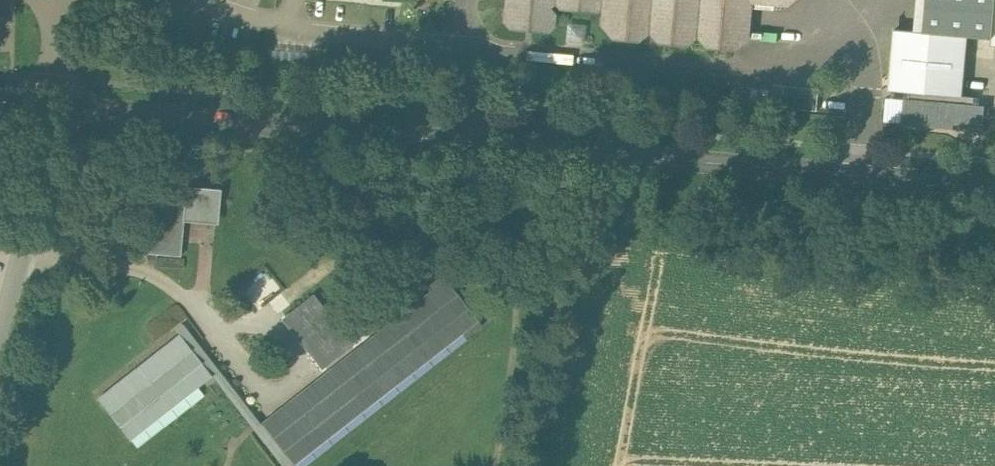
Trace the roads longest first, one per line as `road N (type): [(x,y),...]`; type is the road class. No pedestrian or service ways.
road 1 (tertiary): [(52,98),(544,138),(994,194)]
road 2 (residential): [(0,296),(45,156),(52,98)]

